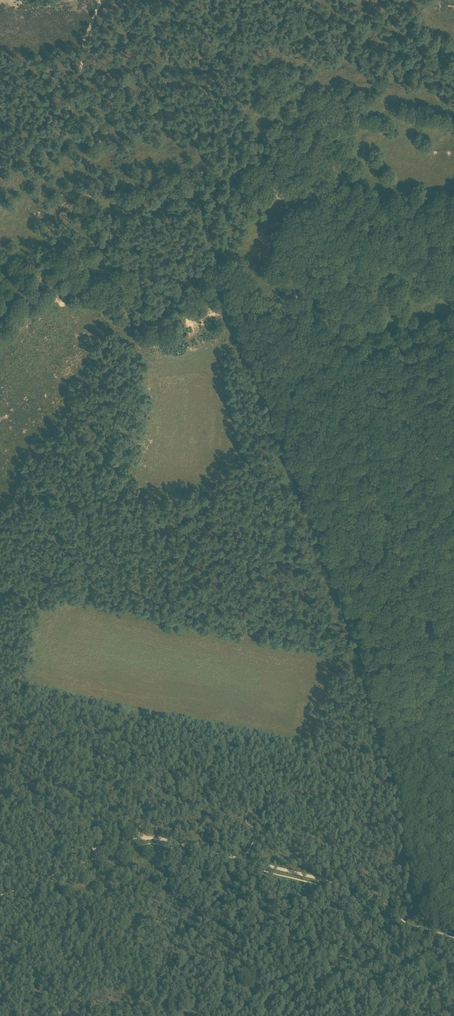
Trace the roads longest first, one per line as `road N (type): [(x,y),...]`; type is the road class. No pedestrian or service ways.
road 1 (track): [(0,866),(155,838),(453,916)]
road 2 (track): [(0,105),(76,76),(101,0)]

